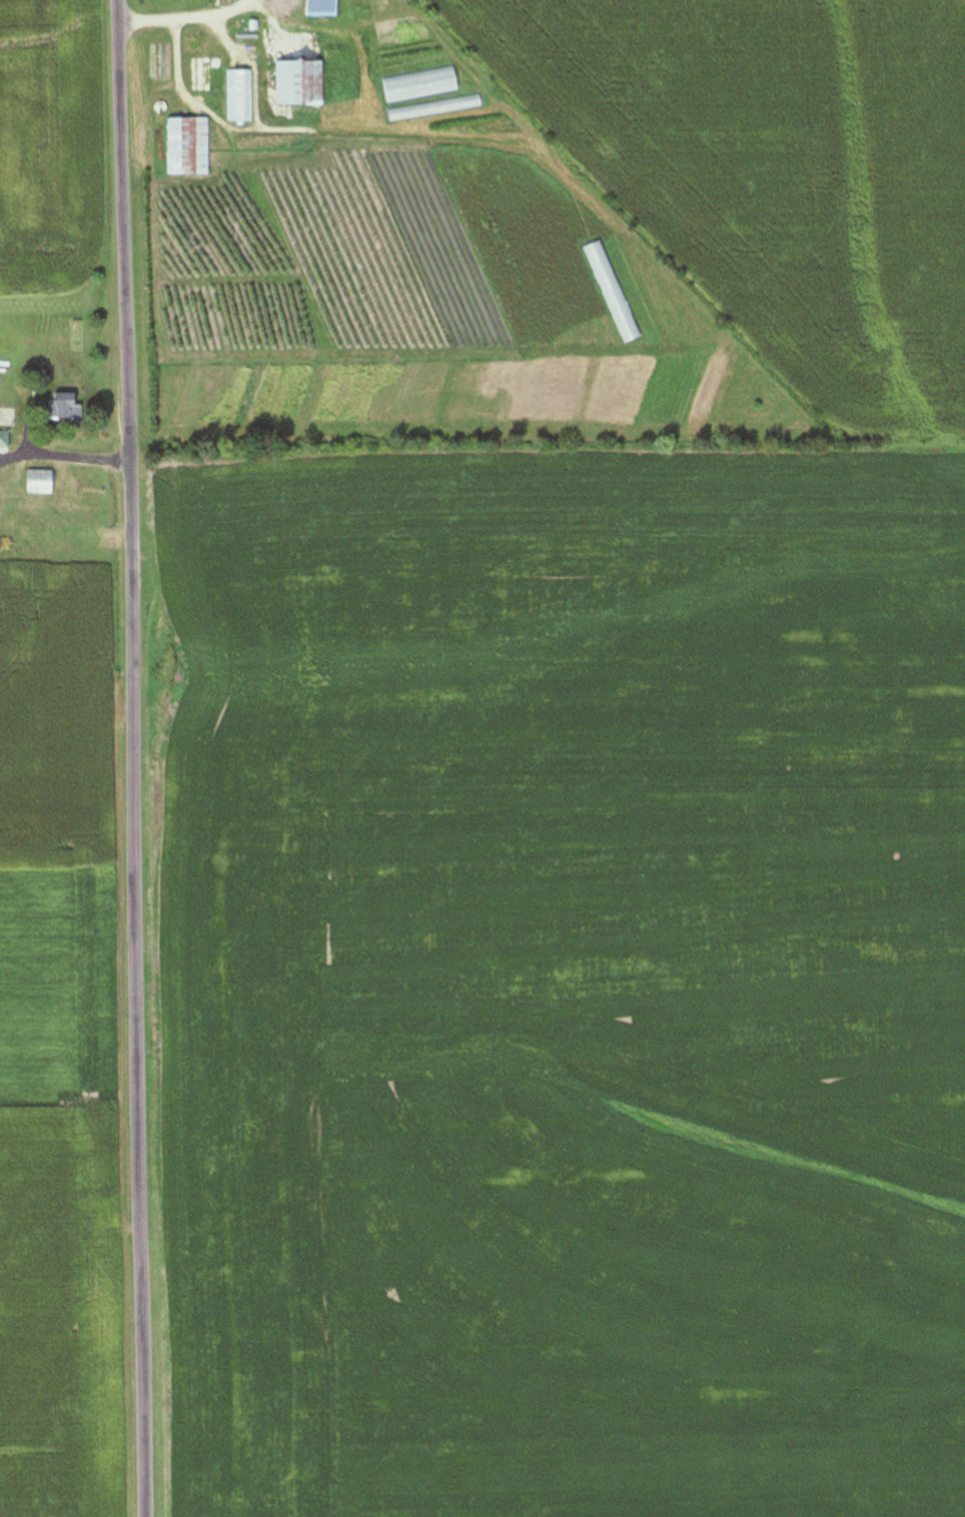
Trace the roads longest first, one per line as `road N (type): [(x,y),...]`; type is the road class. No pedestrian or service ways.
road 1 (residential): [(144,1516),(115,0)]

